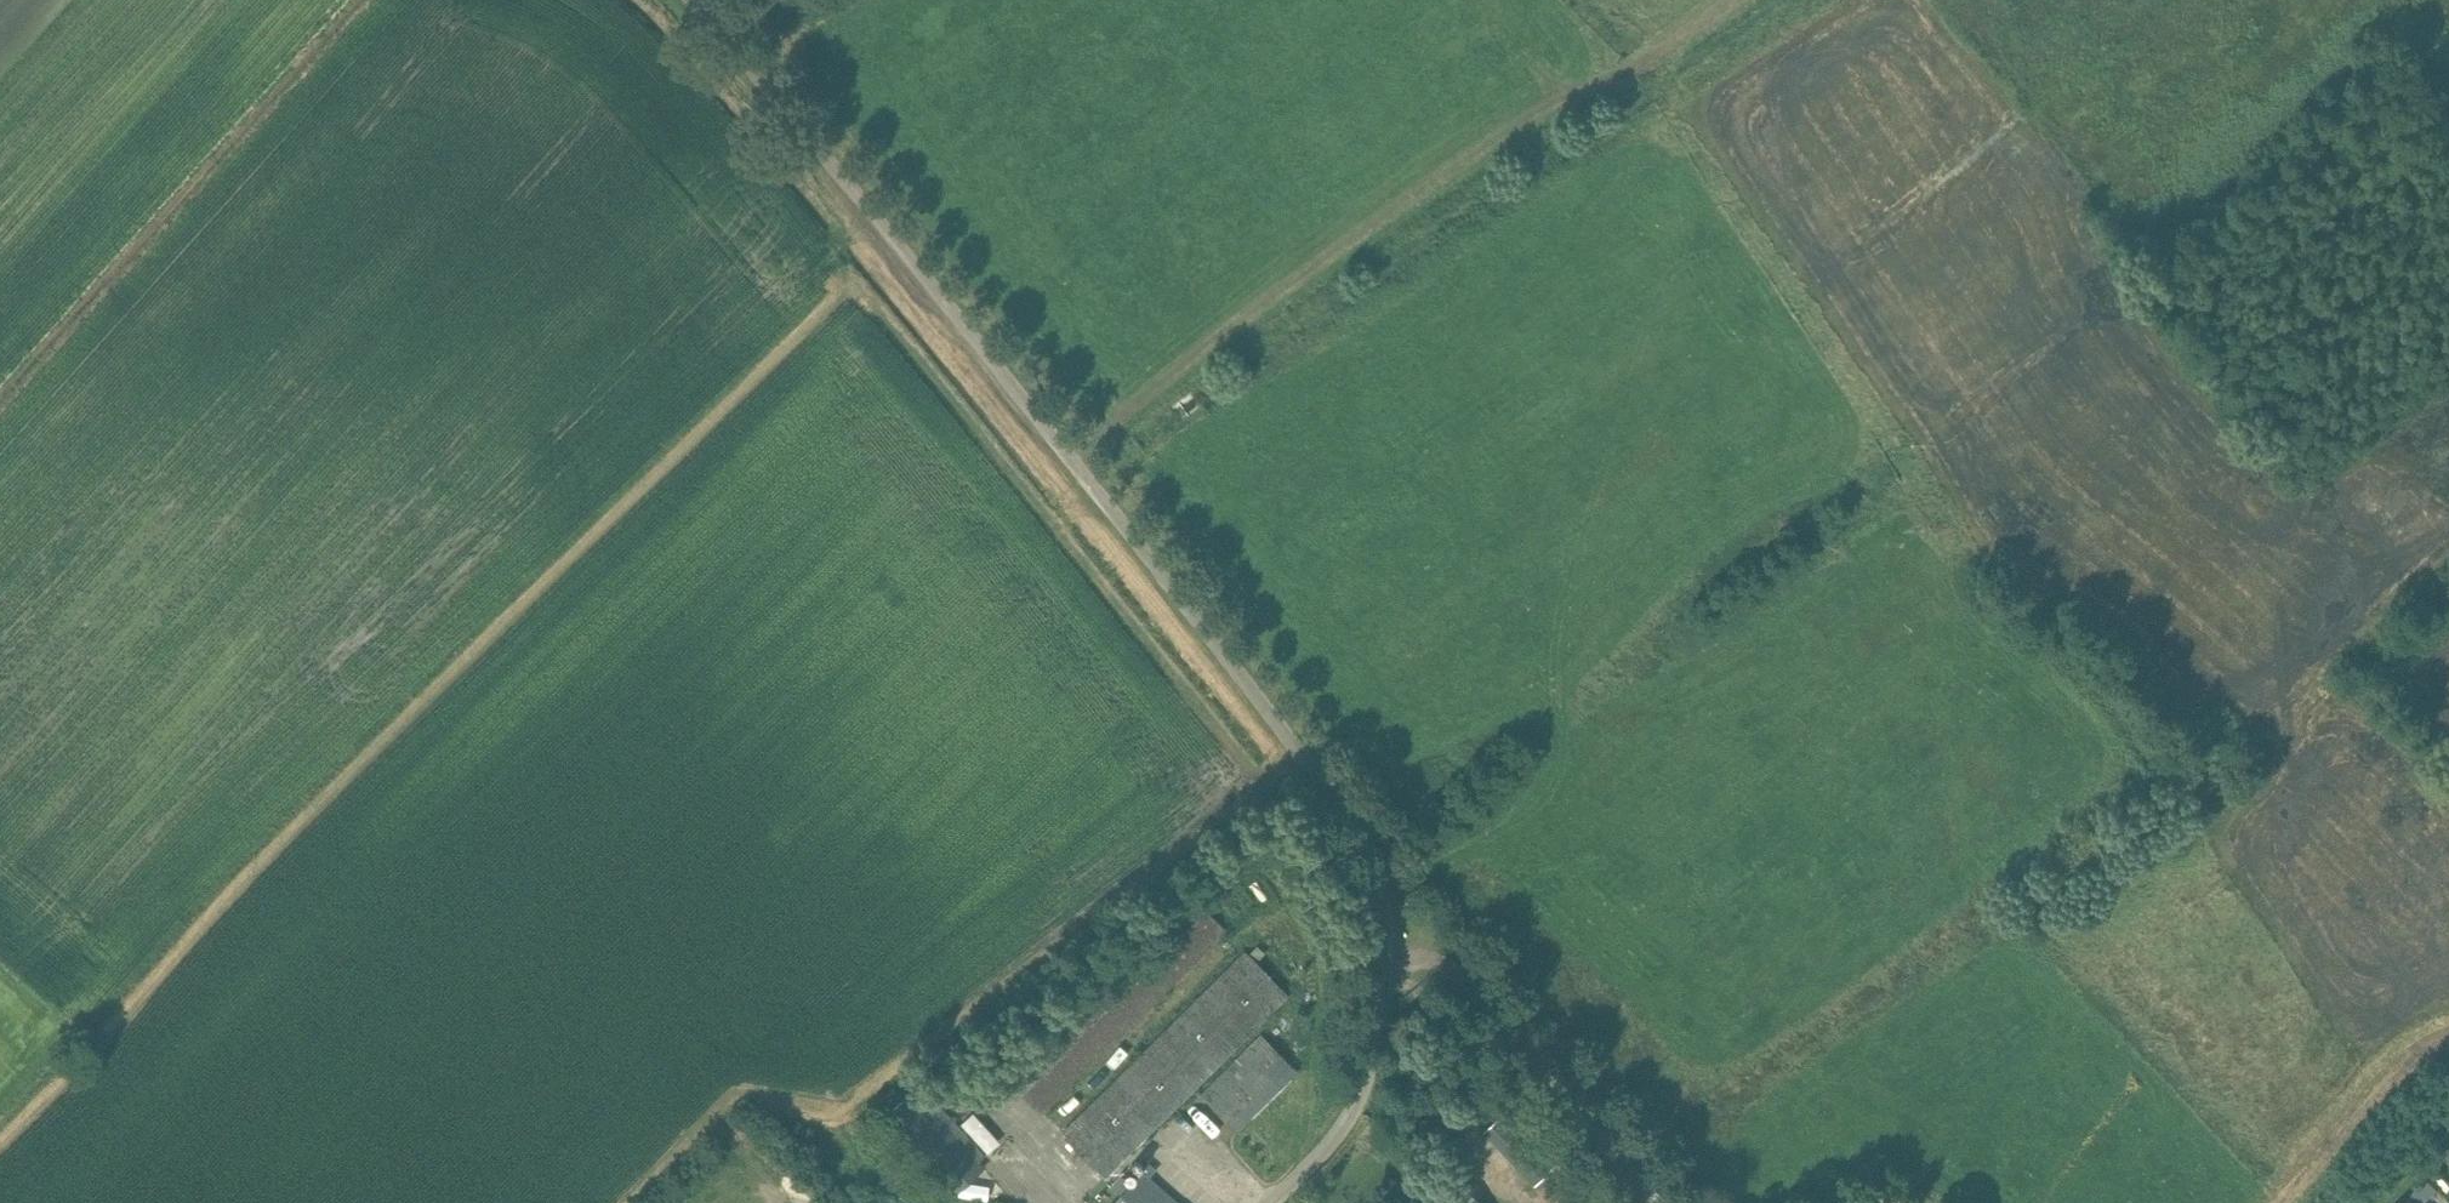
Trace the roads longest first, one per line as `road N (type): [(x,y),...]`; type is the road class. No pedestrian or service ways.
road 1 (unclassified): [(1272,1202),(1327,1148),(1361,1097),(1380,1020),(1386,944),(1374,875),(1338,800),(721,0)]

